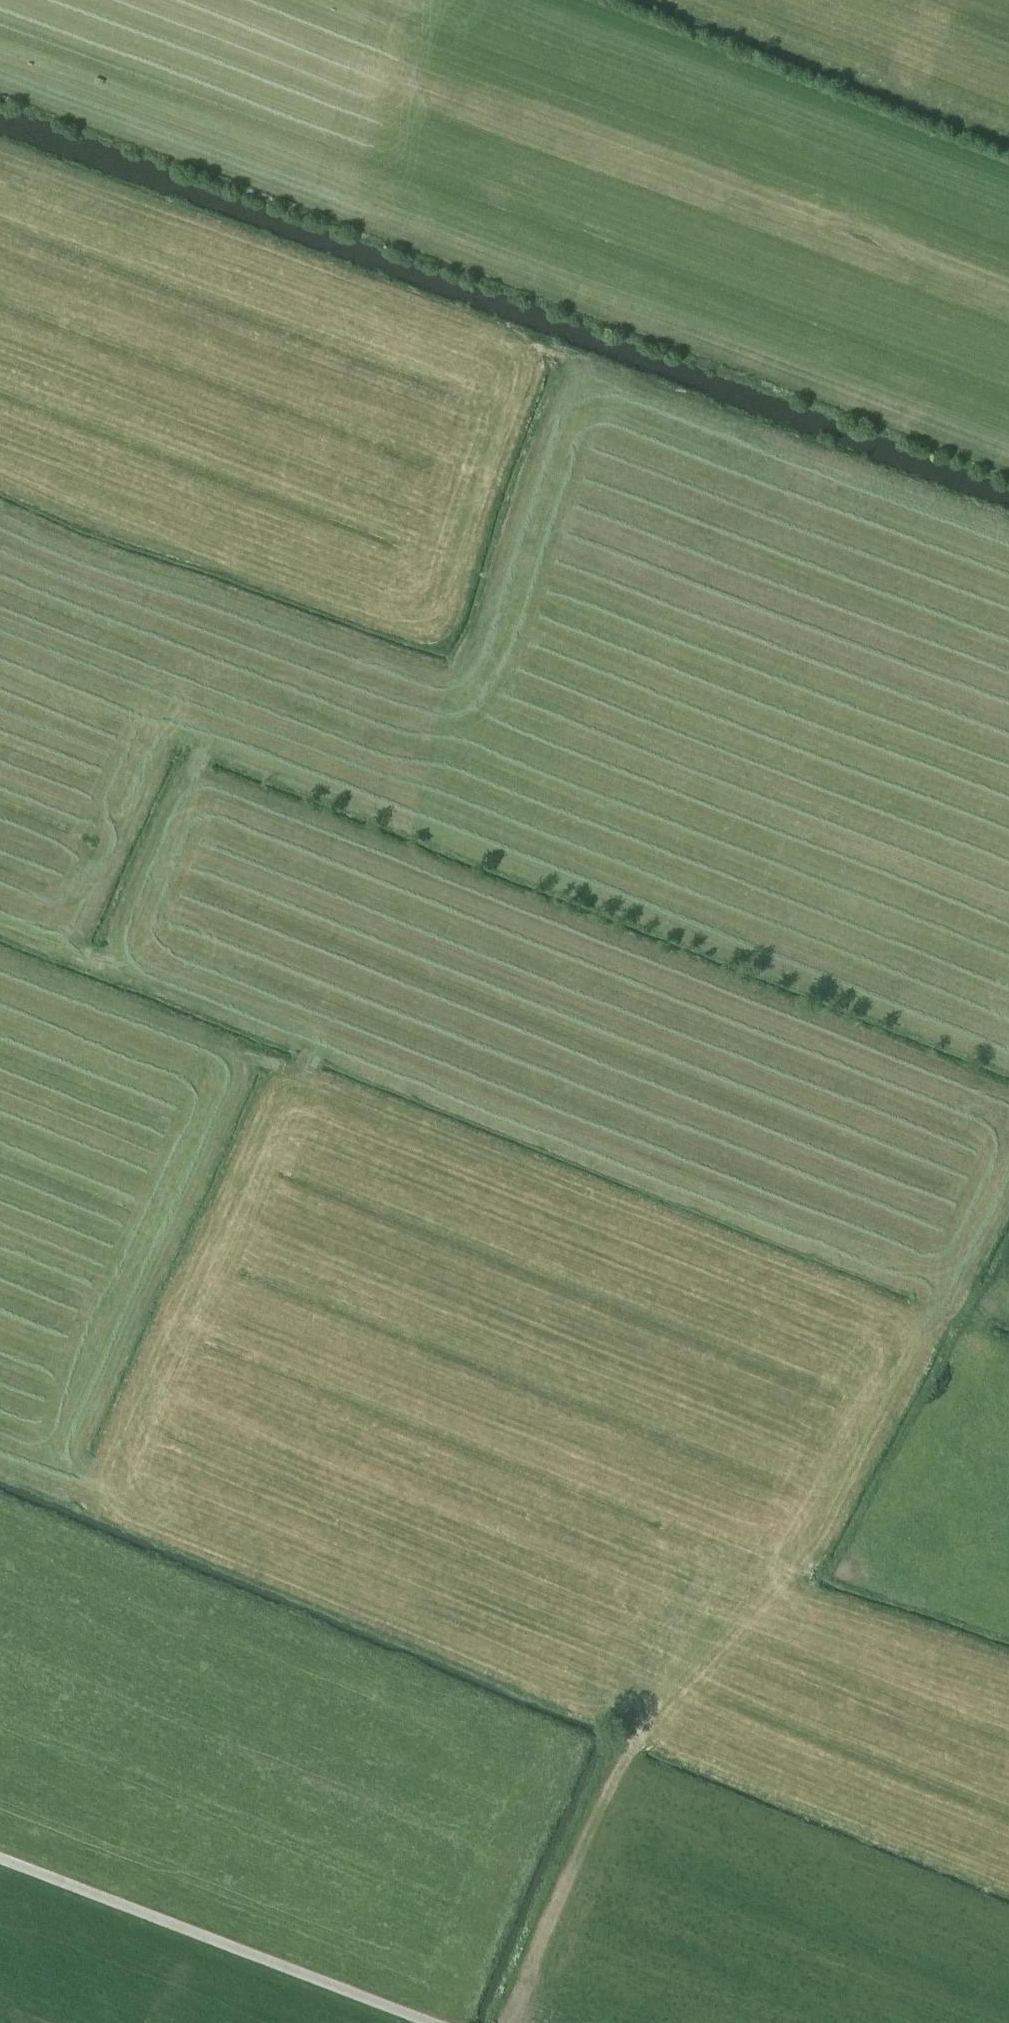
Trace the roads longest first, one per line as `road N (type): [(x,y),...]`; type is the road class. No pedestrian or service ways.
road 1 (track): [(0,1858),(427,2022)]

